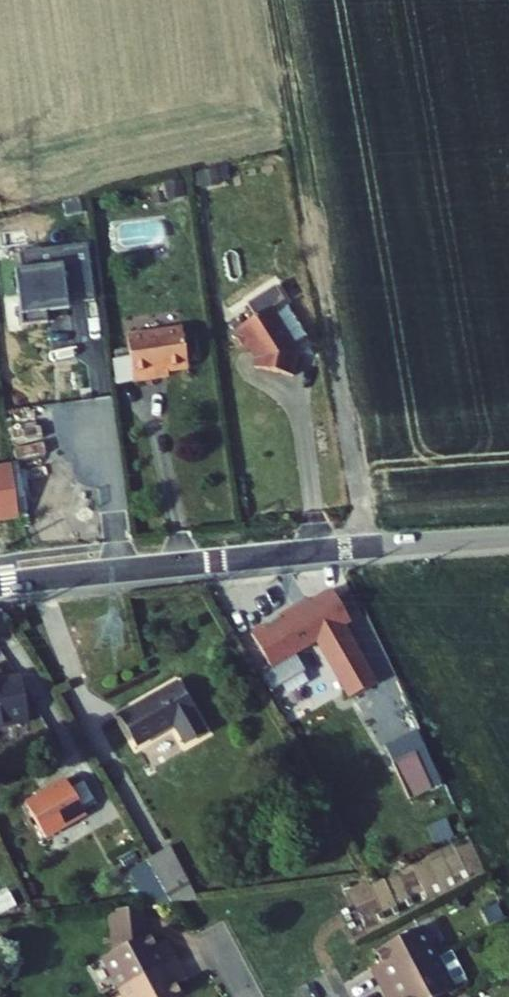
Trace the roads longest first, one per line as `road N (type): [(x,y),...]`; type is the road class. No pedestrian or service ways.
road 1 (residential): [(0,584),(334,550)]
road 2 (unclassified): [(334,550),(508,537)]

